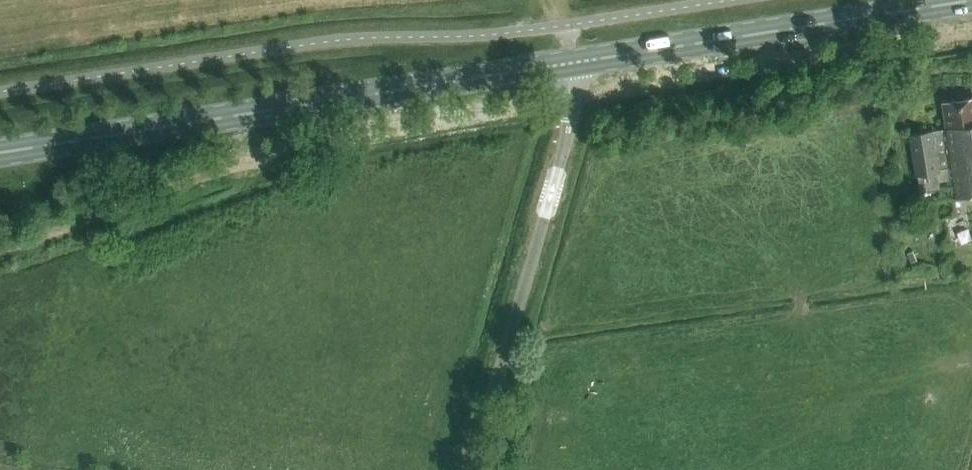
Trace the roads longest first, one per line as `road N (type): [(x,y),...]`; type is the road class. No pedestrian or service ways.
road 1 (track): [(572,94),(297,147),(0,249)]
road 2 (primary): [(0,150),(570,62)]
road 3 (unclassified): [(472,469),(552,193),(570,62)]
road 4 (primary): [(570,62),(970,0)]

